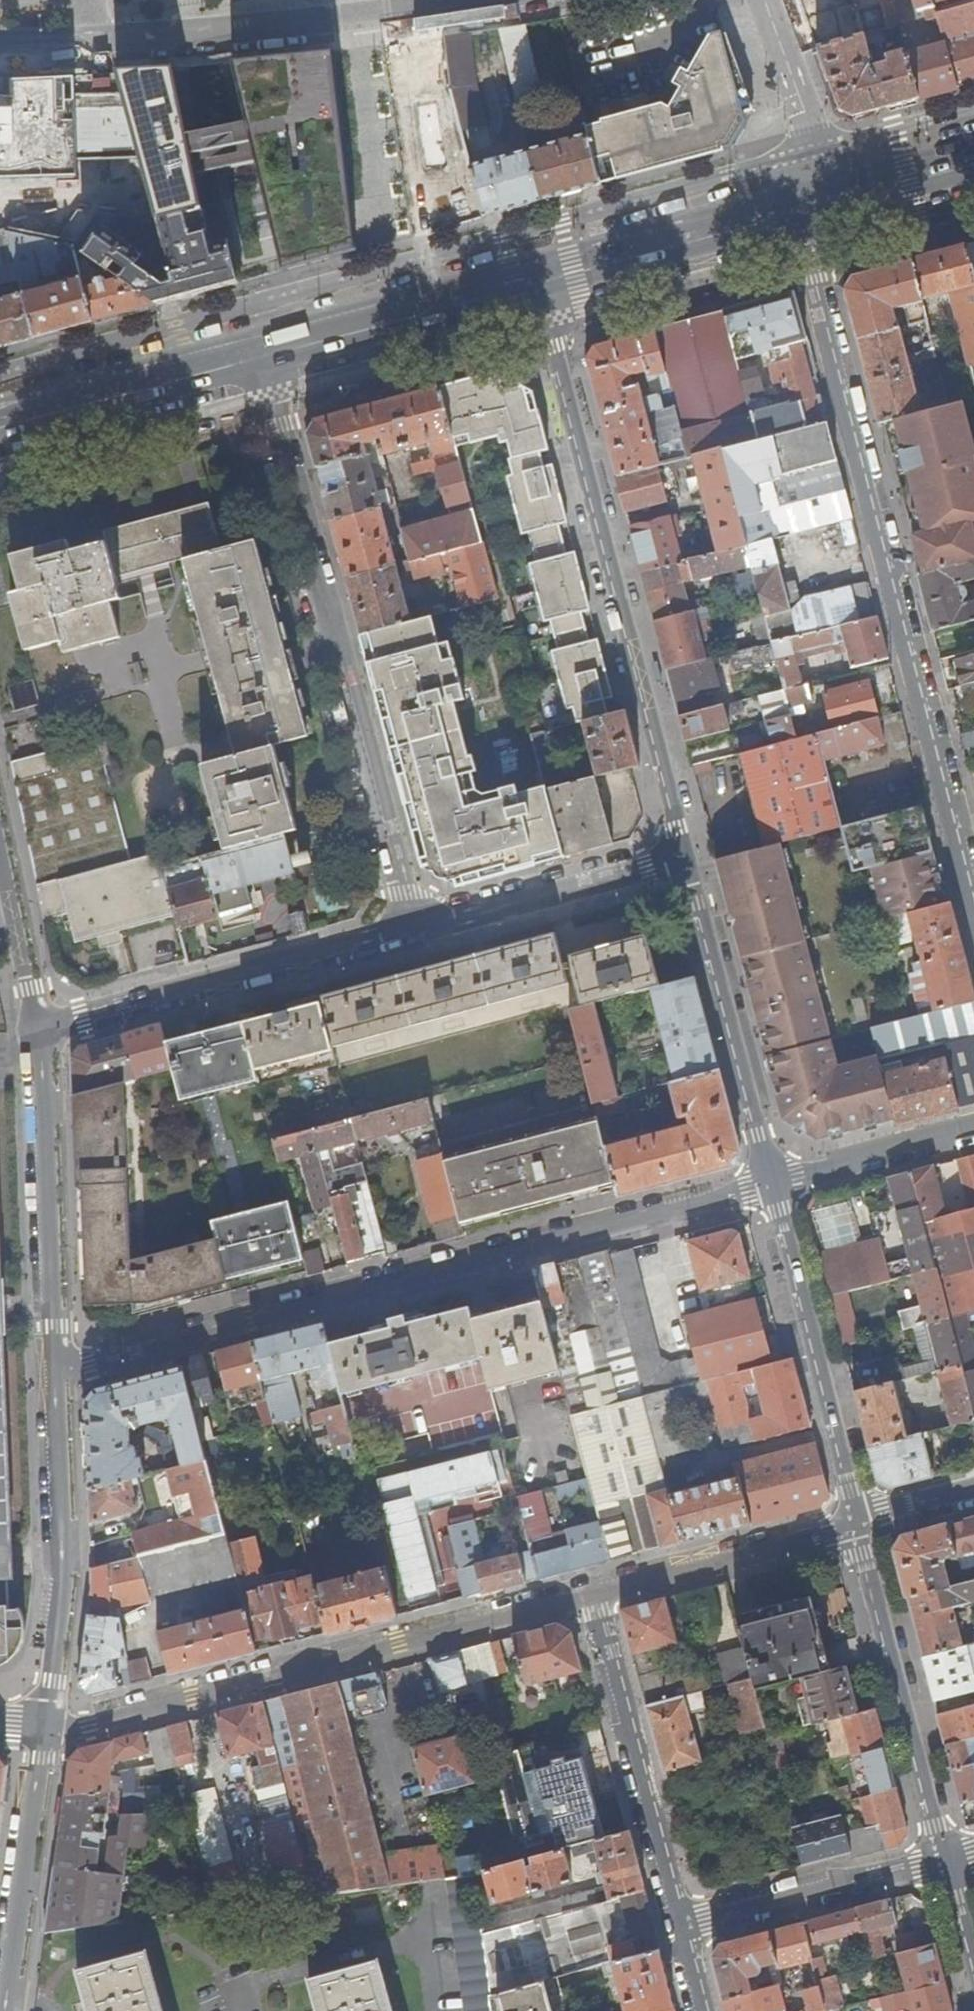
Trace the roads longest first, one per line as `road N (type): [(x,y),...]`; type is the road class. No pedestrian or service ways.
road 1 (residential): [(56,1368),(772,1183)]
road 2 (residential): [(798,208),(973,892)]
road 3 (residential): [(687,857),(537,282)]
road 4 (residential): [(259,356),(413,926)]
road 5 (residential): [(594,1595),(90,1725),(48,1722)]
road 6 (residential): [(0,46),(233,30),(458,0)]
road 7 (residential): [(38,1029),(413,926)]
road 8 (residential): [(56,1368),(63,1594),(48,1722)]
road 9 (residential): [(948,1860),(857,1520)]
road 10 (residential): [(857,1520),(772,1183)]
road 11 (residential): [(594,1595),(680,1924)]
road 12 (residential): [(38,1029),(56,1368)]
road 13 (residential): [(772,1183),(687,857)]
road 14 (residential): [(48,1722),(7,2010)]
road 15 (primary): [(259,356),(537,282)]
road 16 (residential): [(413,926),(687,857)]
road 17 (residential): [(948,1860),(680,1924)]
road 18 (residential): [(857,1520),(594,1595)]
road 19 (primary): [(537,282),(798,208)]
road 20 (primary): [(0,428),(259,356)]
road 21 (residential): [(973,1127),(772,1183)]
road 22 (primary): [(798,208),(973,161)]
road 23 (residential): [(0,856),(38,1029)]
road 24 (residential): [(765,0),(818,152)]
road 25 (residential): [(973,1489),(857,1520)]

